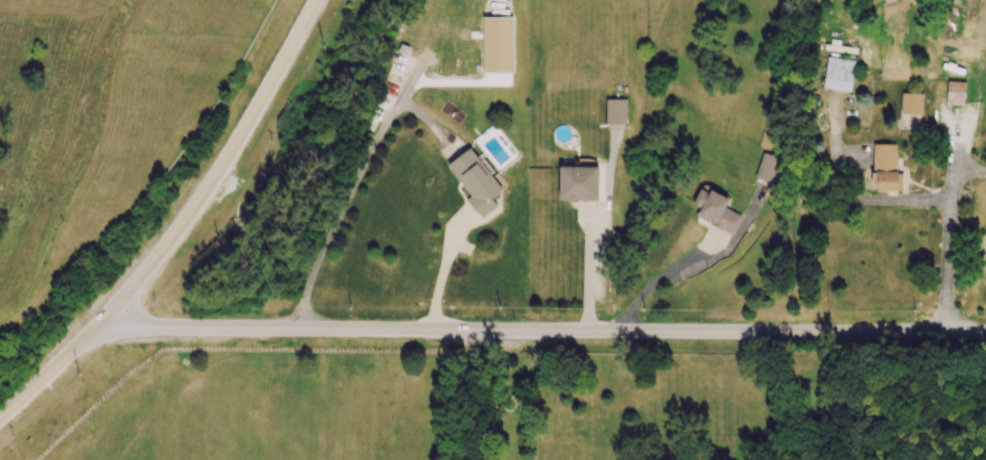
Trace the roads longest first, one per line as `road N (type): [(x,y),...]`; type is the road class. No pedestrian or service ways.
road 1 (tertiary): [(985,330),(97,324)]
road 2 (secondary): [(0,416),(97,324),(182,223),(314,0)]
road 3 (residential): [(947,330),(958,141)]

